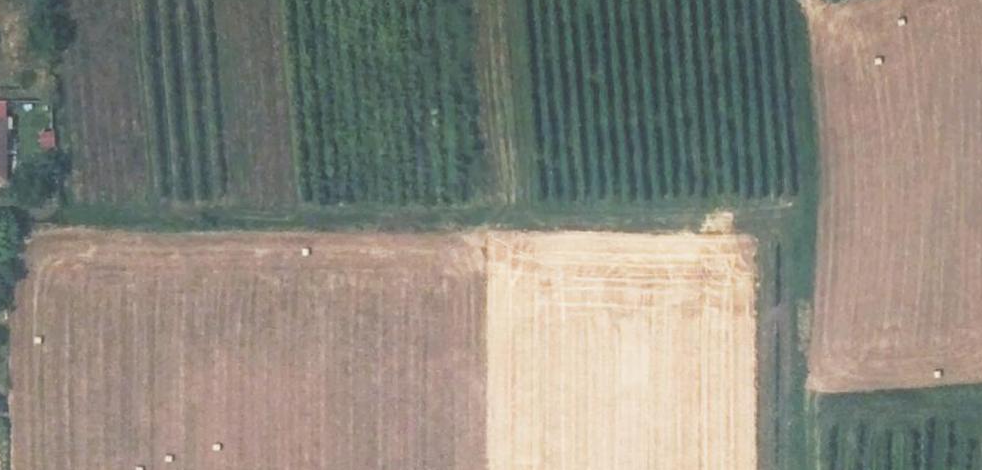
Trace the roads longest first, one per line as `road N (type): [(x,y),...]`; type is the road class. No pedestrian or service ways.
road 1 (track): [(787,469),(787,210)]

